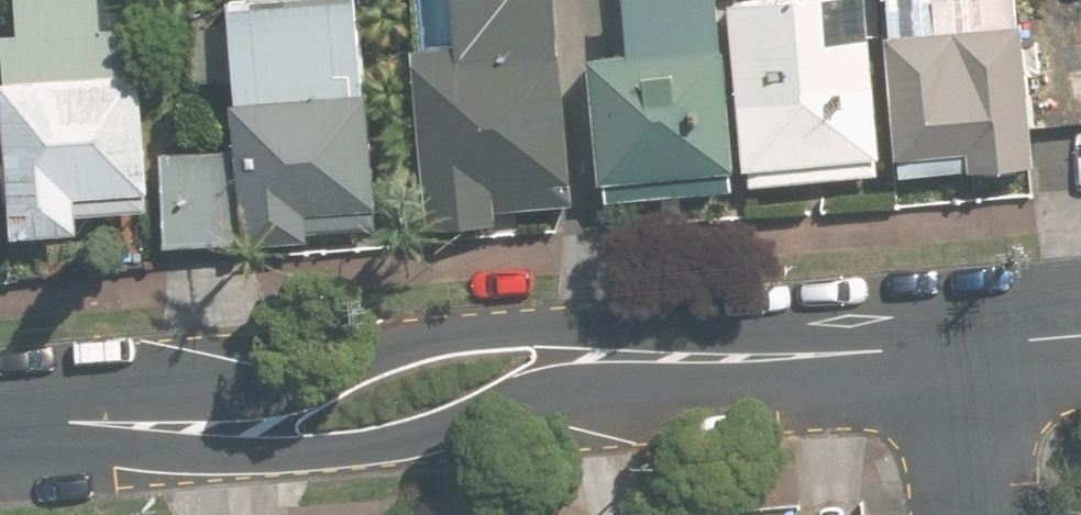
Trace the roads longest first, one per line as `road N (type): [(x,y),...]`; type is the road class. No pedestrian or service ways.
road 1 (tertiary): [(963,373),(543,397),(385,448),(240,453),(0,434)]
road 2 (tertiary): [(0,422),(313,379),(380,352),(455,336),(958,322)]
road 3 (residential): [(976,514),(963,373)]
road 4 (tertiary): [(958,322),(1080,313)]

